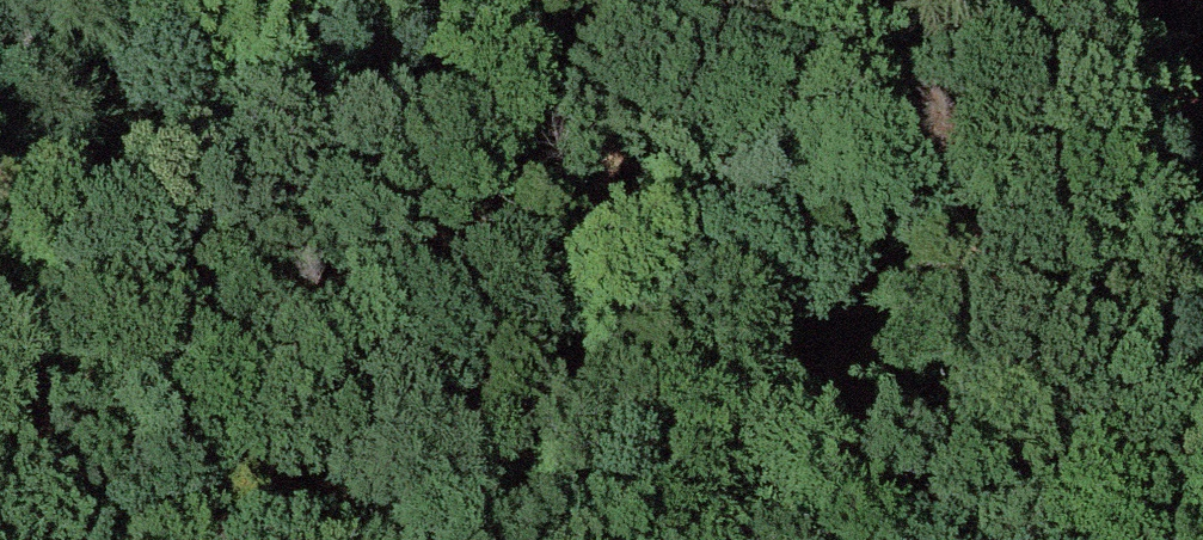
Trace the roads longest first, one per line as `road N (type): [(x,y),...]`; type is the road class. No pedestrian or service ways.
road 1 (track): [(1202,443),(770,467),(493,539)]
road 2 (track): [(770,467),(580,176),(435,0)]

